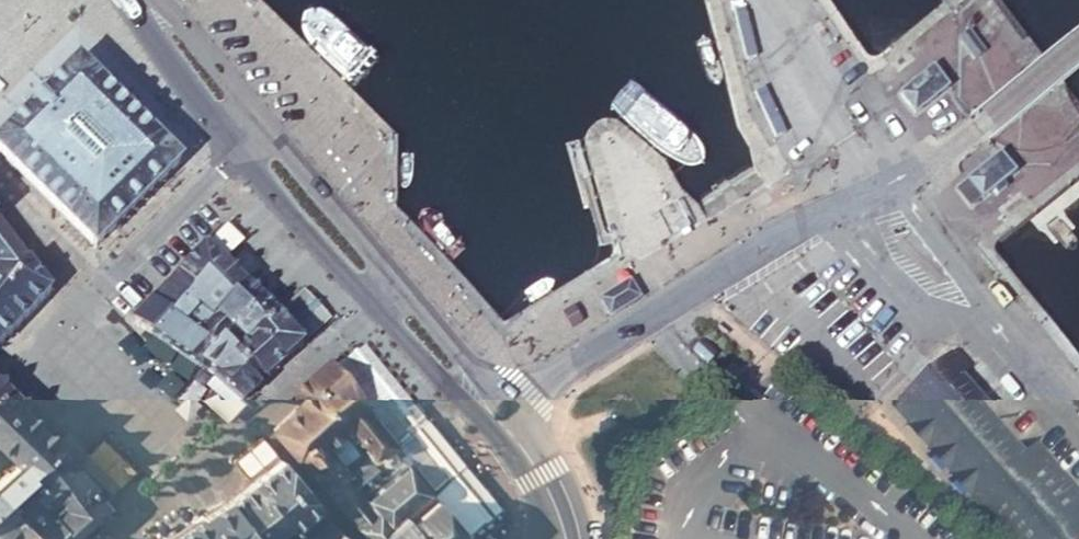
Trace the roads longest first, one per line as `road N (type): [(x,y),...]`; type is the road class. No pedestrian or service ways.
road 1 (unclassified): [(496,415),(826,209),(898,175)]
road 2 (unclassified): [(1078,53),(957,148),(898,175)]
road 3 (residential): [(80,292),(246,433)]
road 4 (secondary): [(235,150),(379,309)]
road 5 (secondary): [(401,289),(262,126)]
road 6 (residential): [(235,150),(80,292)]
road 7 (residential): [(146,514),(0,373)]
road 8 (secondary): [(134,0),(141,25),(235,150)]
road 9 (residential): [(246,433),(379,309)]
road 10 (secondary): [(262,126),(163,11),(144,0)]
road 11 (secondary): [(379,309),(496,415)]
road 12 (secondary): [(496,415),(401,289)]
road 13 (secondary): [(496,415),(544,475),(566,538)]
road 14 (residential): [(246,433),(146,514)]

